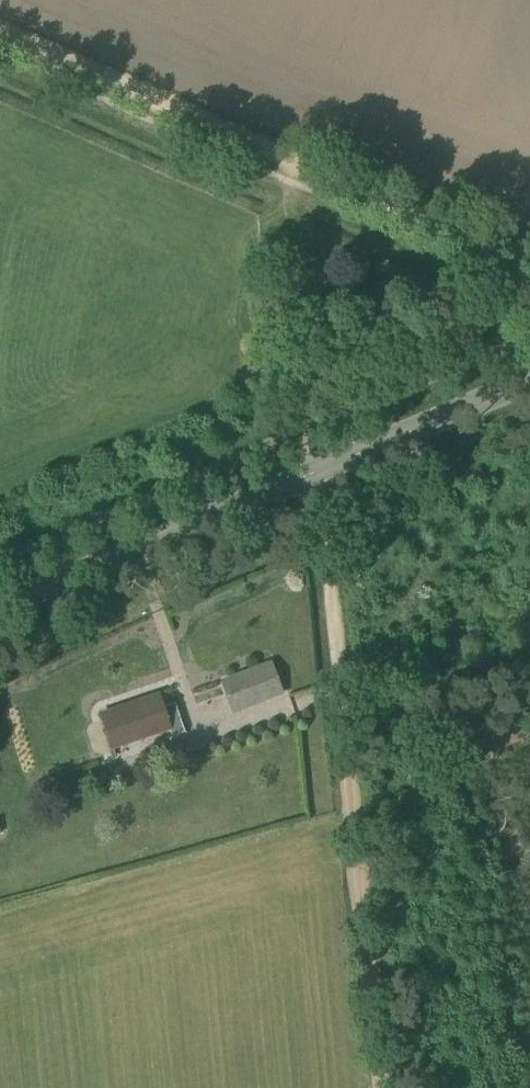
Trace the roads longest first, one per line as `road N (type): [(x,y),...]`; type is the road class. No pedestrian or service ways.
road 1 (track): [(310,481),(377,1087)]
road 2 (track): [(0,35),(529,264)]
road 3 (tertiary): [(0,611),(529,386)]

